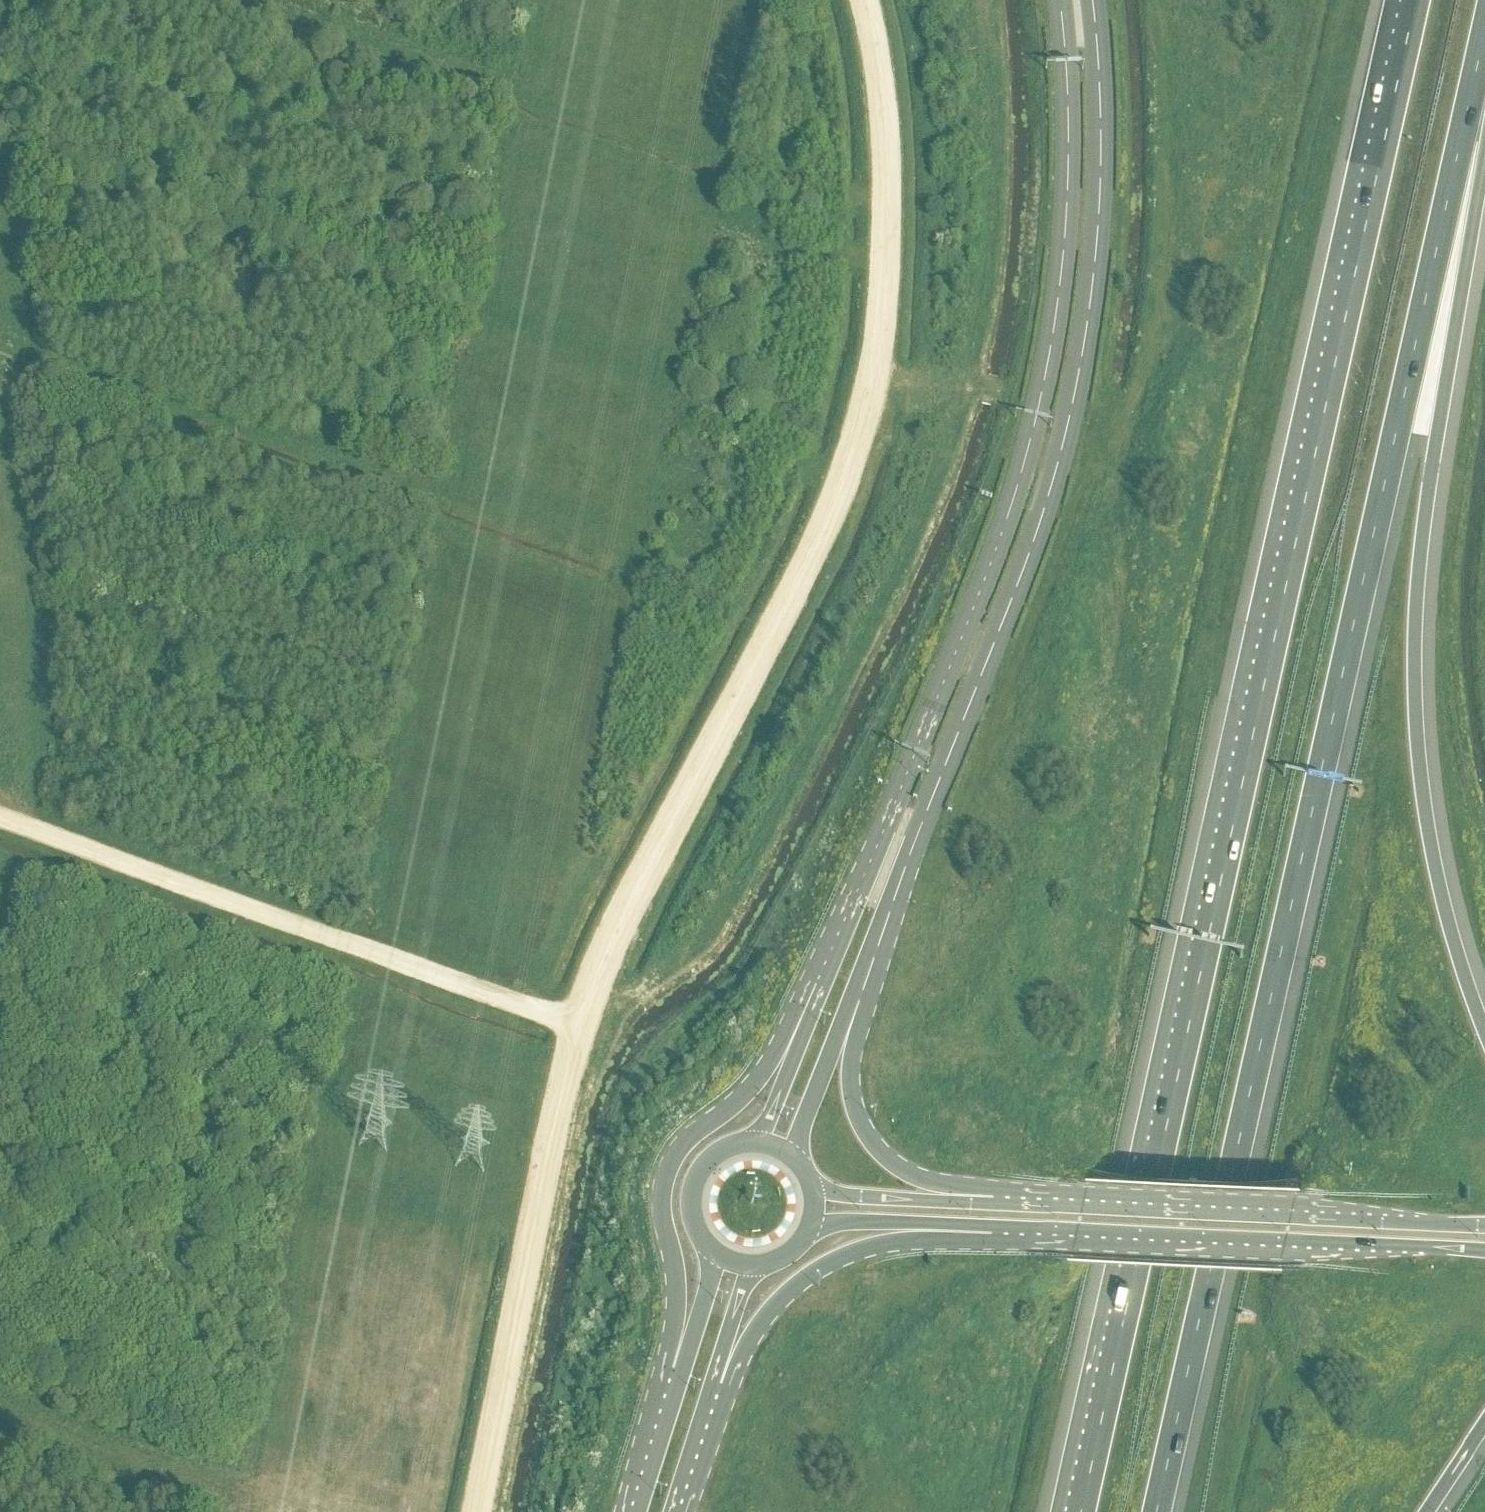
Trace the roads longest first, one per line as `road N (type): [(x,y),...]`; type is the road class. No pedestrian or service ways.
road 1 (track): [(861,0),(873,40),(888,182),(887,276),(860,423),(791,597),(600,964),(578,1034),(477,1511)]
road 2 (motorway): [(1416,0),(1083,1511)]
road 3 (motorway): [(1158,1511),(1484,39)]
road 4 (tertiary): [(1059,0),(1068,70),(1059,297),(1033,421),(998,542),(815,1000)]
road 5 (tertiary): [(872,958),(1061,456),(1092,272),(1098,62),(1091,0)]
road 6 (motorway): [(1484,1046),(1449,941),(1436,874),(1414,659),(1484,63)]
road 7 (secondary): [(956,1226),(1484,1252)]
road 8 (secondary): [(815,1000),(754,1091),(682,1151),(662,1185),(675,1311),(667,1418)]
road 9 (secondary): [(1484,1227),(1016,1207)]
road 10 (secondary): [(1016,1207),(911,1177),(869,1139),(852,1082),(872,958)]
road 11 (secondary): [(699,1427),(765,1319),(806,1280),(848,1255),(956,1226)]
road 12 (tertiary): [(796,1159),(872,958)]
road 13 (secondary): [(1016,1207),(883,1200),(812,1186)]
road 14 (secondary): [(707,1250),(706,1297),(667,1418)]
road 15 (secondary): [(699,1427),(741,1288),(759,1268)]
road 16 (tertiary): [(815,1000),(769,1123),(753,1142)]
road 17 (secondary): [(808,1233),(855,1223),(956,1226)]
road 18 (secondary): [(753,1142),(717,1152),(693,1180),(690,1217),(707,1250)]

